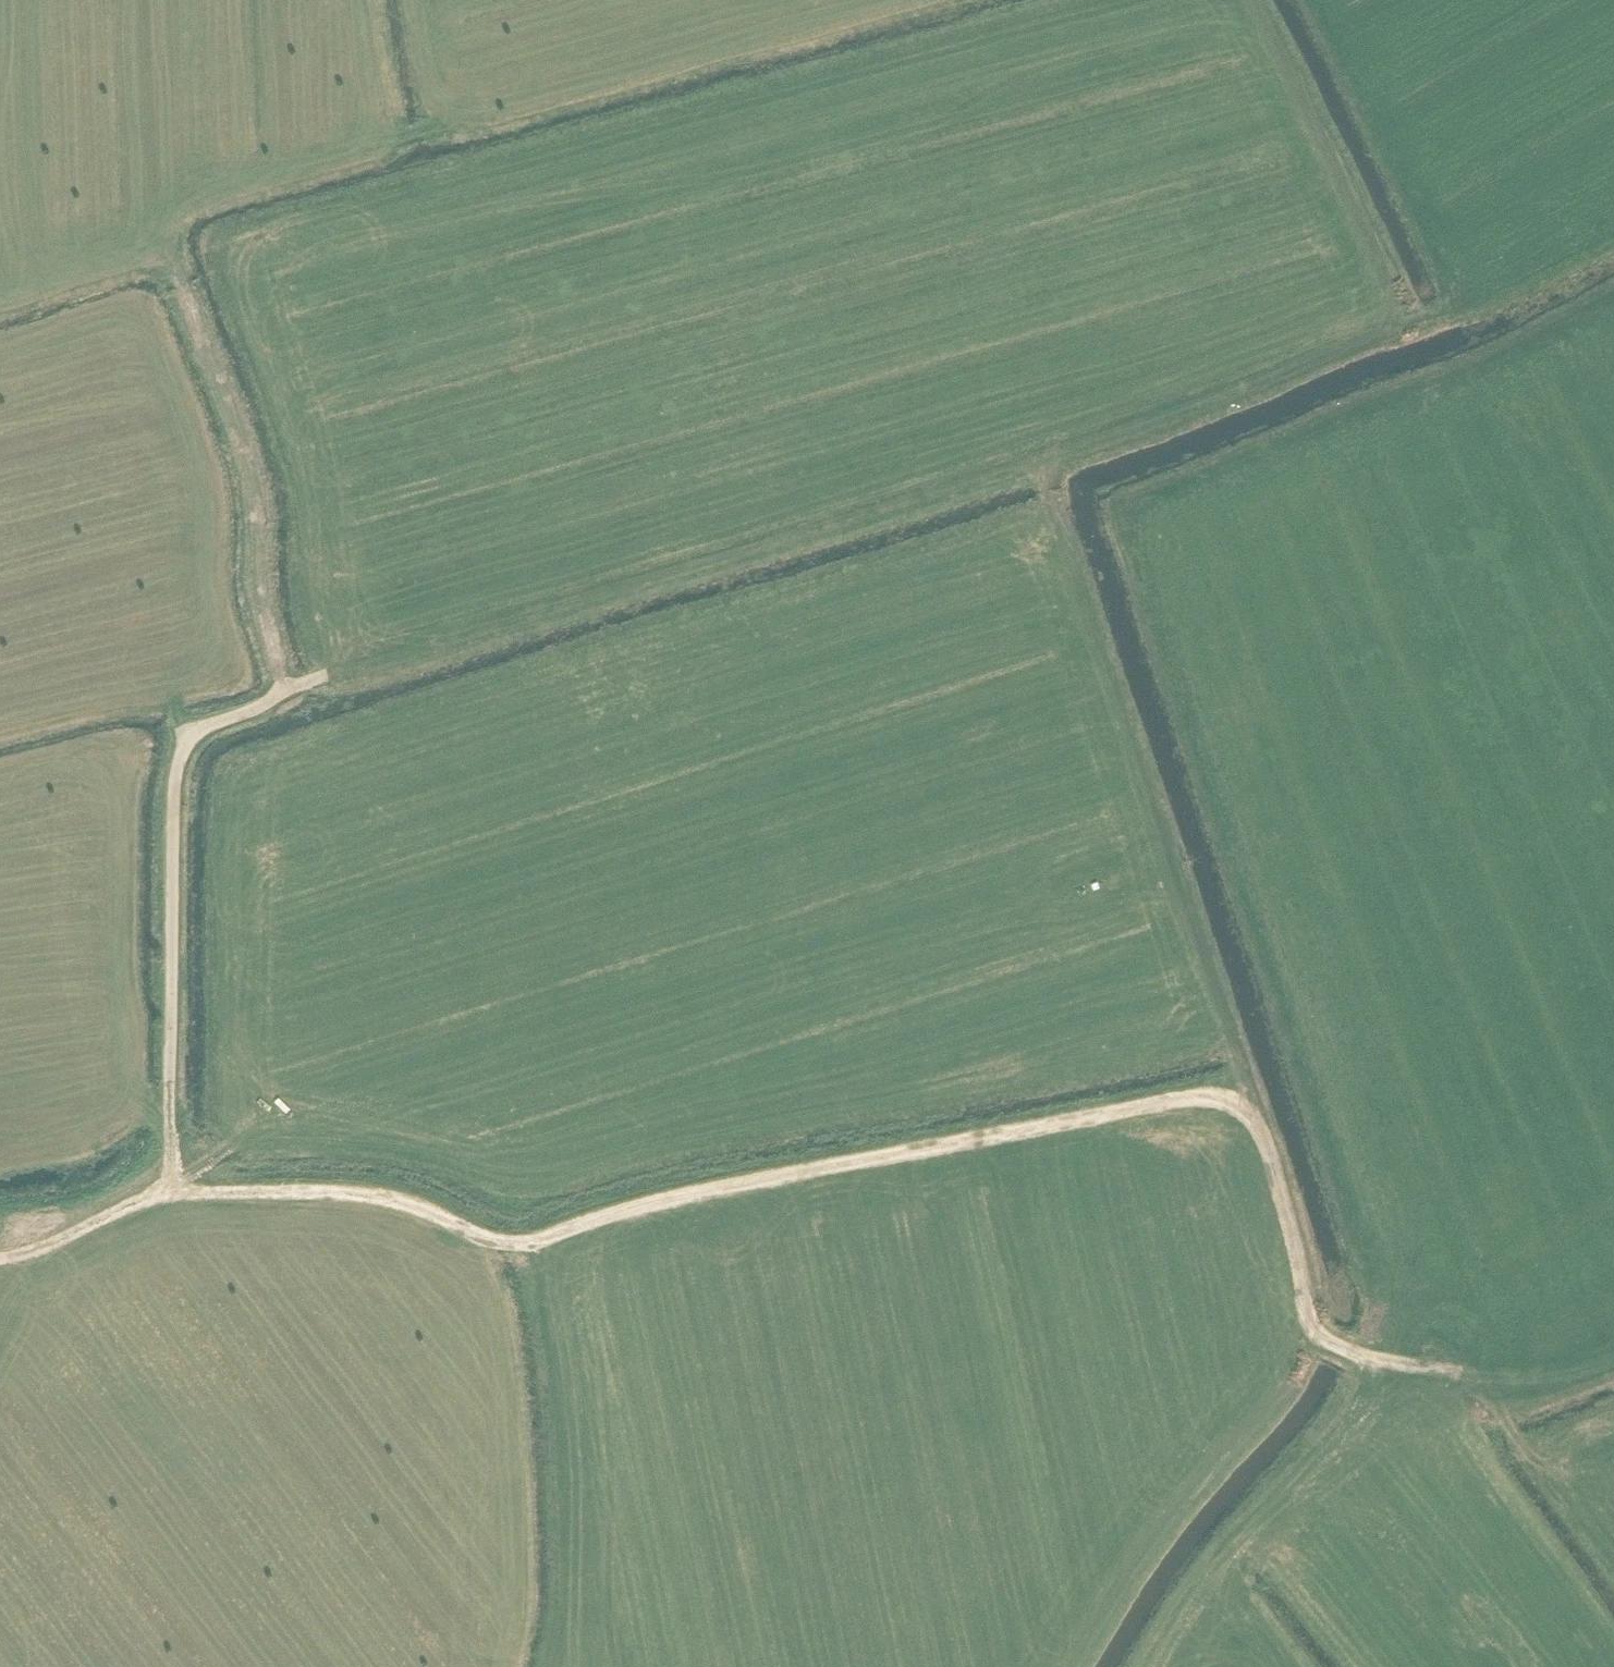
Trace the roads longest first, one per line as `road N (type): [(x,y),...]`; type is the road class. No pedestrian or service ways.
road 1 (track): [(171,1187),(378,1195),(511,1244),(663,1198),(1201,1094),(1254,1116),(1290,1219),(1316,1334),(1359,1355),(1421,1364)]
road 2 (track): [(0,1258),(171,1187),(174,800),(184,742),(324,674)]
road 3 (track): [(176,262),(250,472),(261,599),(289,688)]

